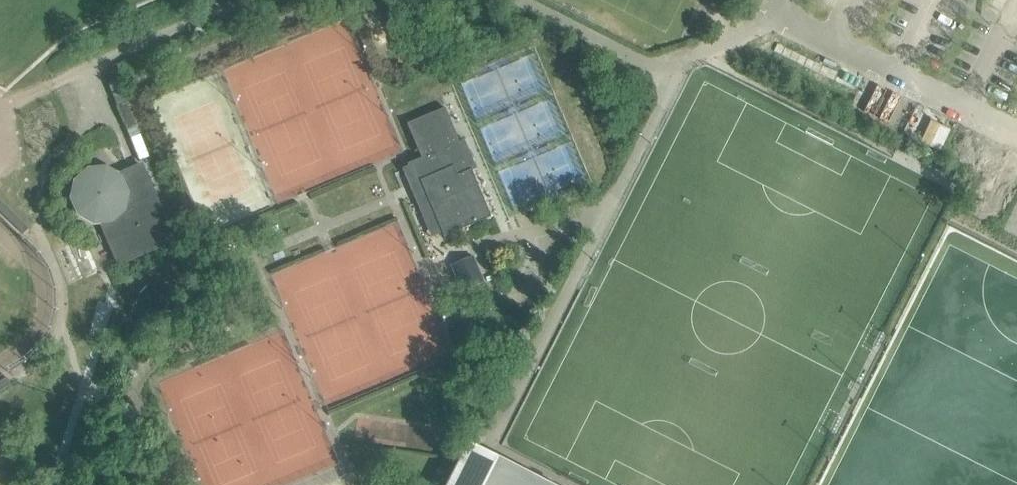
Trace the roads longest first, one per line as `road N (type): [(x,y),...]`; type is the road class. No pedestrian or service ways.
road 1 (unclassified): [(772,15),(672,75),(521,0)]
road 2 (unclassified): [(772,15),(1016,134)]

